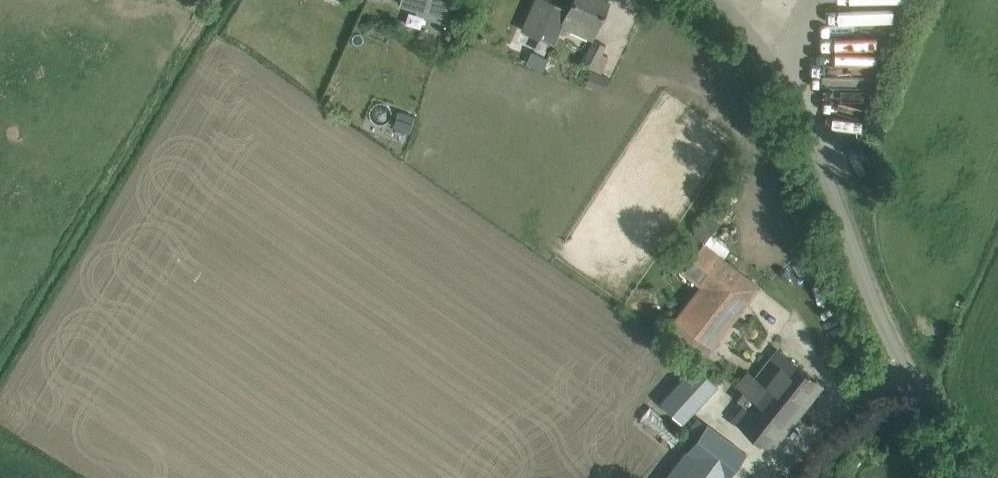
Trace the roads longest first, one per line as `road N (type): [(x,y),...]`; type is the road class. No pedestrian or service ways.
road 1 (unclassified): [(706,0),(769,73),(877,326),(961,477)]

